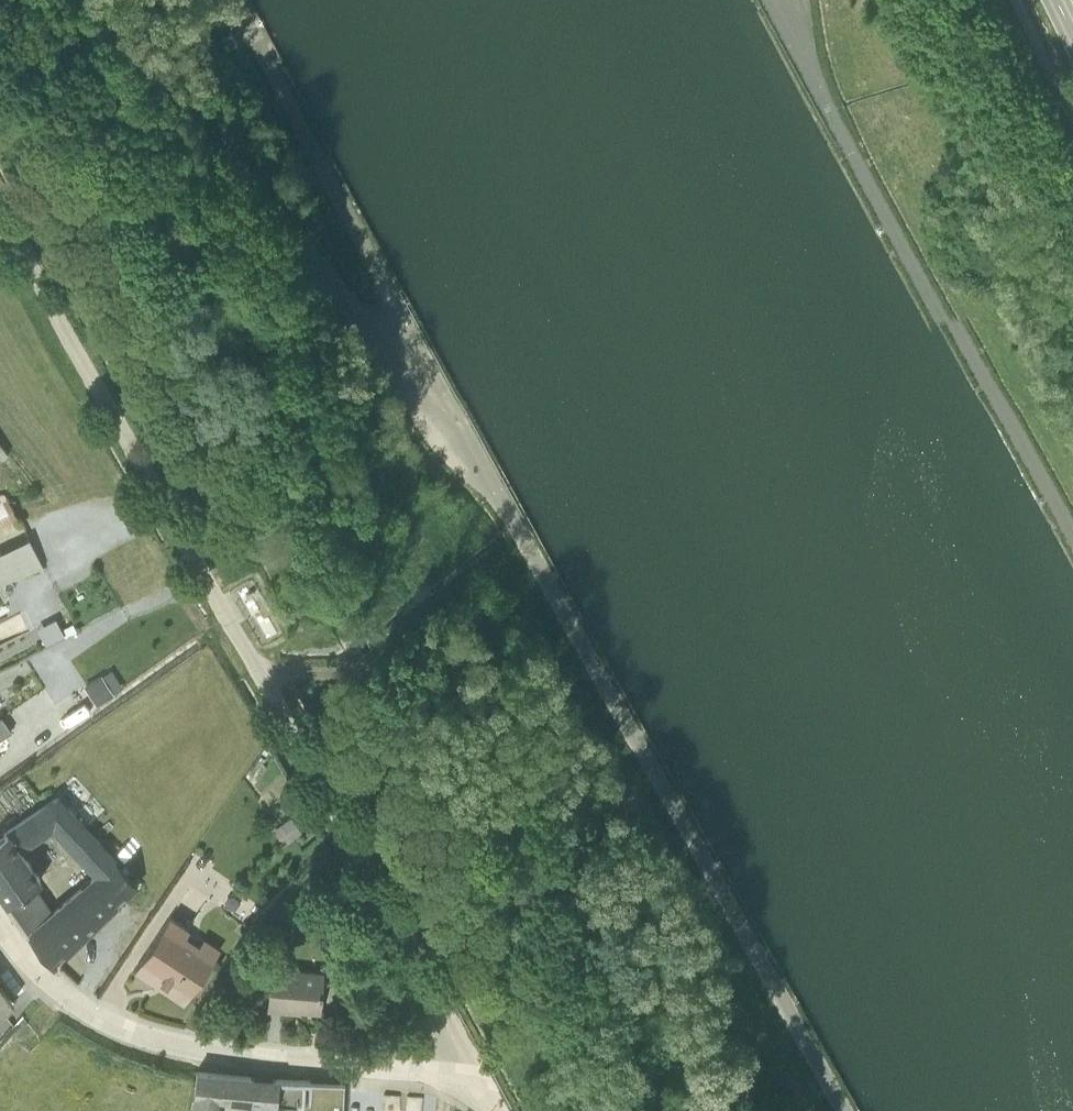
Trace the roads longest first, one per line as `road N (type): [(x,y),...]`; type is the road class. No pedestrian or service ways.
road 1 (unclassified): [(0,219),(476,1080)]
road 2 (residential): [(476,1080),(226,1057),(149,1039),(91,1016),(39,980),(0,930)]

